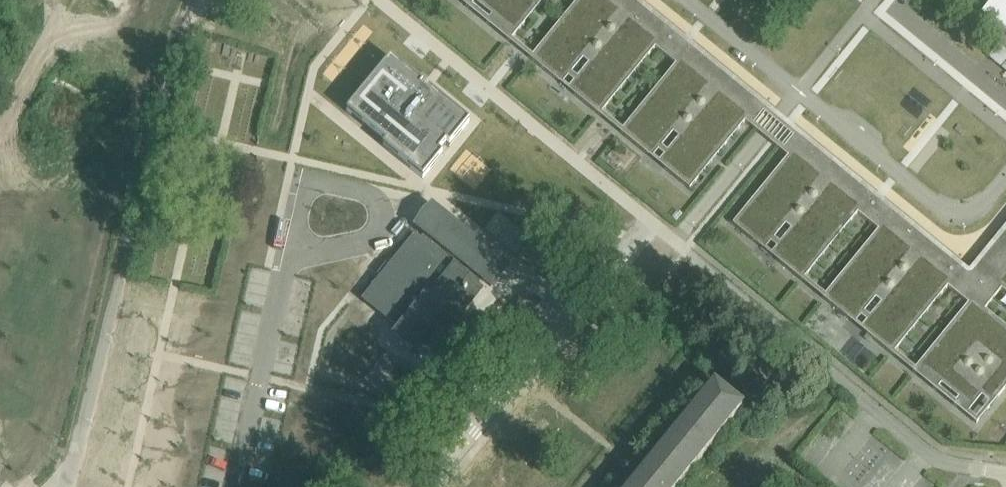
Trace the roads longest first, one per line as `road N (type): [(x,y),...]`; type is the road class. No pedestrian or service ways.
road 1 (unclassified): [(193,0),(65,486)]
road 2 (unclassified): [(1005,474),(926,451),(674,240)]
road 3 (unclassified): [(428,486),(648,218)]
road 4 (residential): [(798,90),(953,211),(975,209),(1005,173)]
road 5 (residential): [(674,240),(798,90)]
road 6 (residential): [(687,0),(798,90)]

